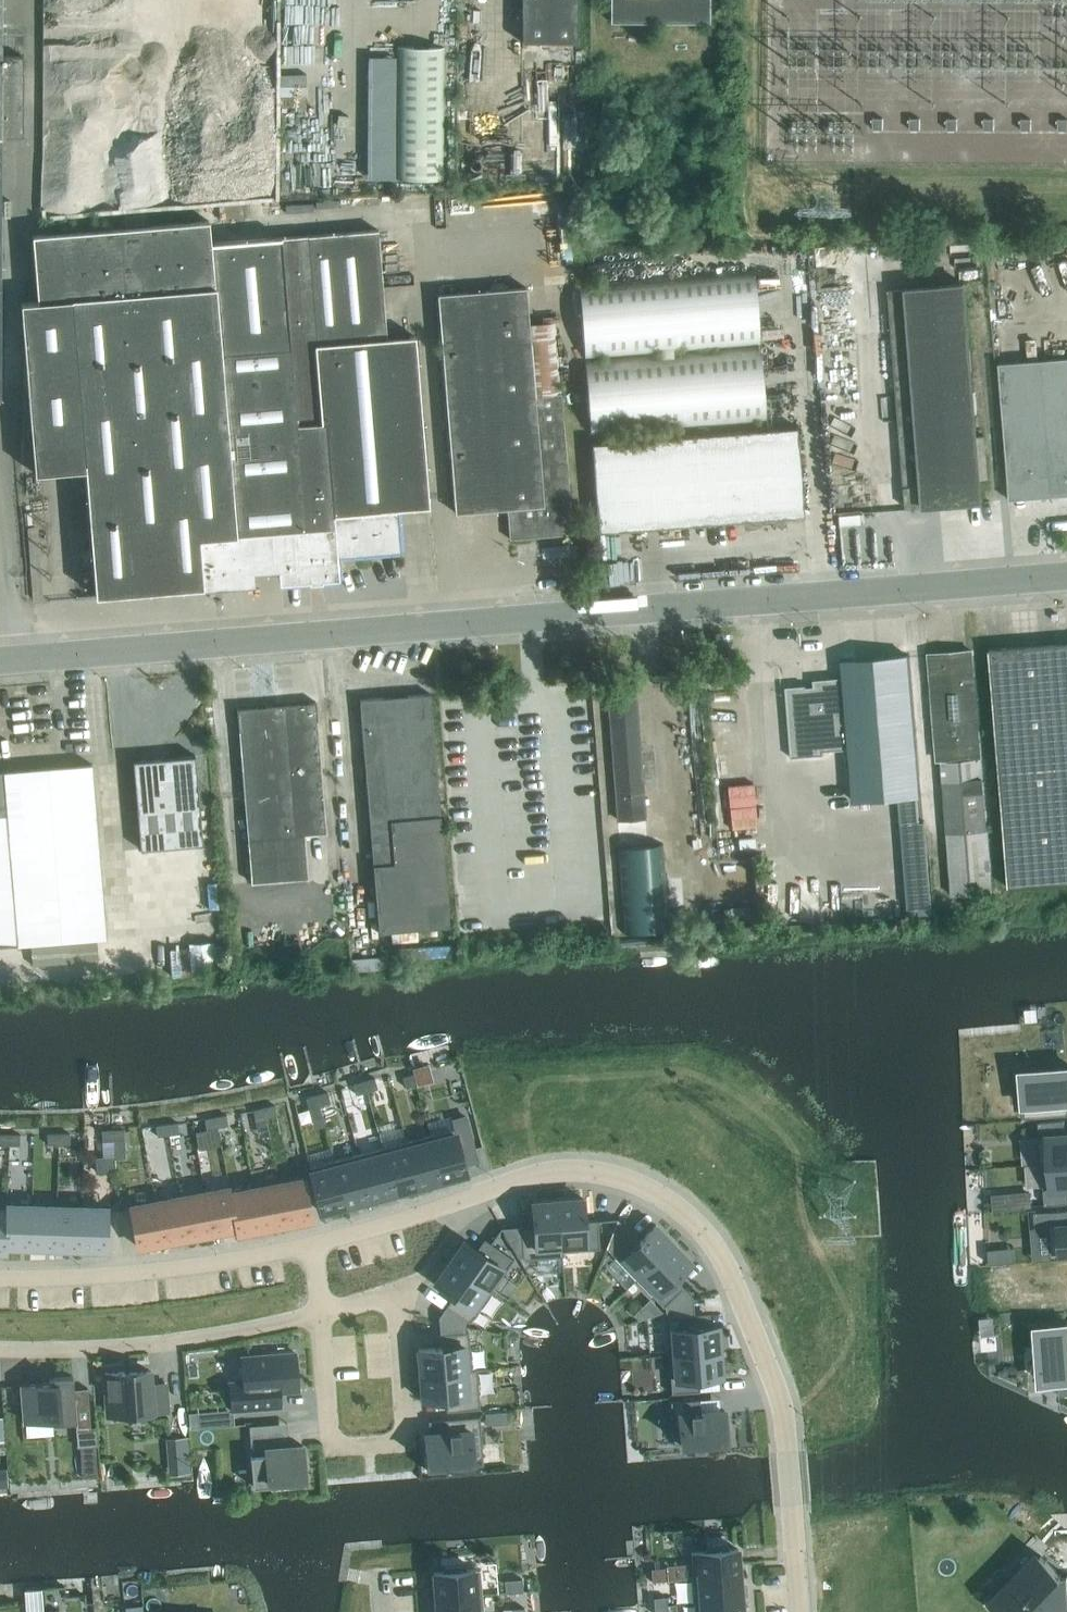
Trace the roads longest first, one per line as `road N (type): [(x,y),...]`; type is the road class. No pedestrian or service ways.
road 1 (unclassified): [(0,659),(653,597),(1066,570)]
road 2 (residential): [(309,1245),(540,1172),(581,1168),(632,1179),(696,1219),(730,1269),(783,1408),(799,1611)]
road 3 (residential): [(321,1313),(330,1447),(405,1441),(402,1292)]
road 4 (residential): [(321,1313),(137,1345),(0,1347)]
road 5 (residential): [(0,1277),(105,1274),(309,1245)]

